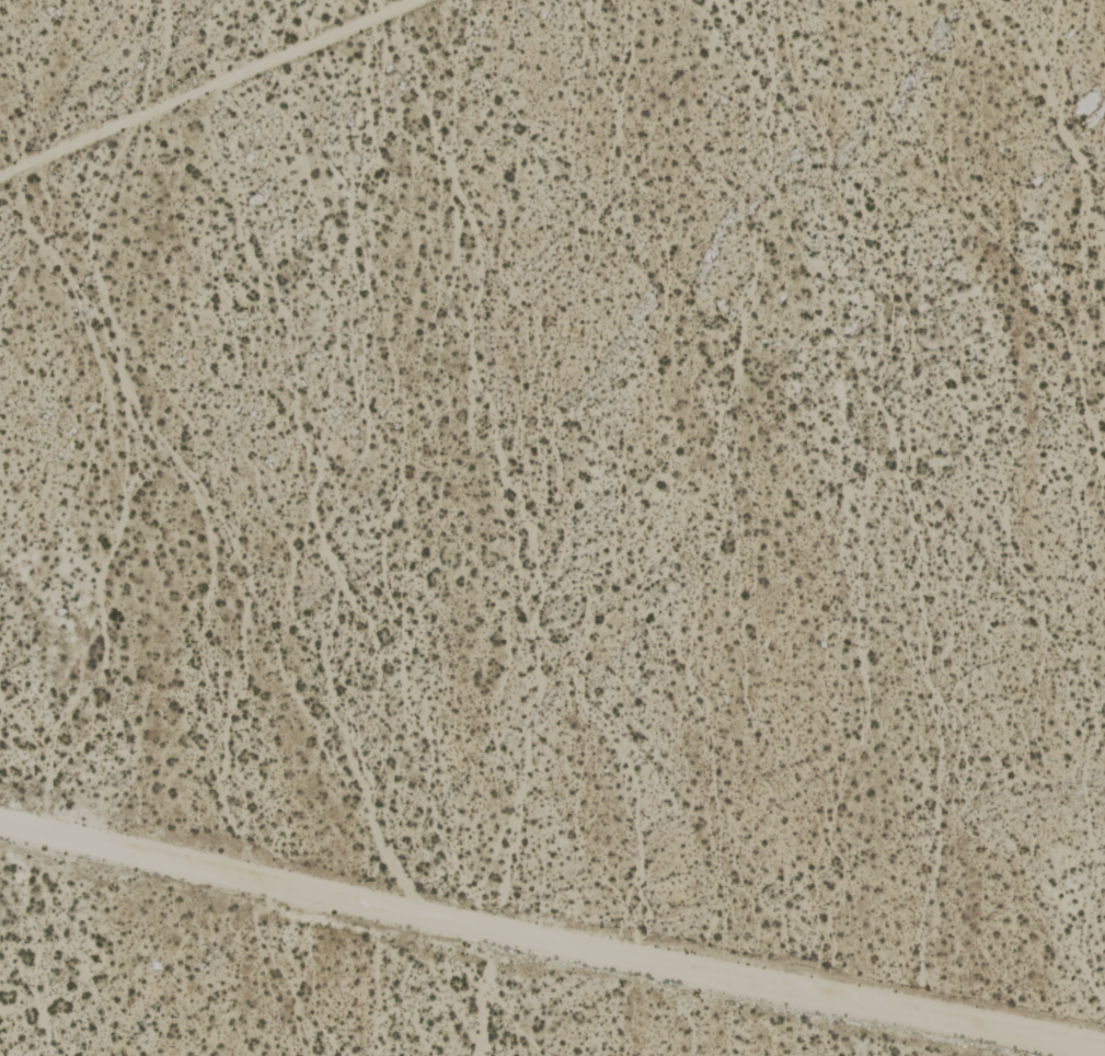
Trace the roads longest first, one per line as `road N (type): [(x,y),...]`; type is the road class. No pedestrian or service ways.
road 1 (track): [(0,819),(1104,1043)]
road 2 (track): [(421,0),(0,176)]

